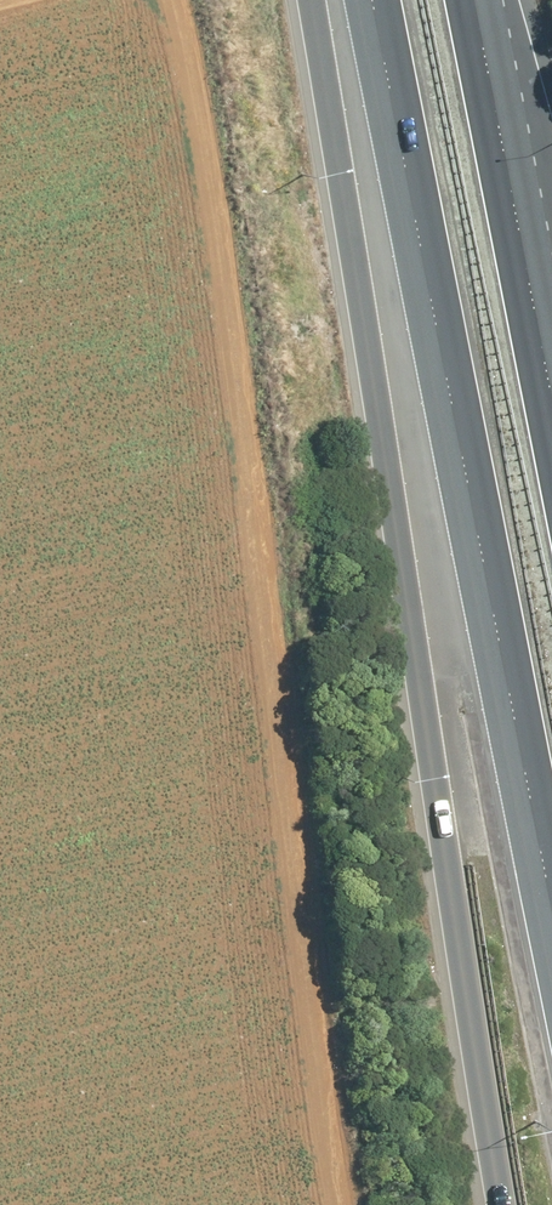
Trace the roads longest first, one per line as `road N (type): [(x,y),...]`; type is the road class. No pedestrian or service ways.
road 1 (motorway): [(496,1204),(440,930),(326,0)]
road 2 (motorway): [(551,938),(372,0)]
road 3 (motorway): [(475,0),(551,410)]
road 4 (motorway): [(482,0),(551,218)]

